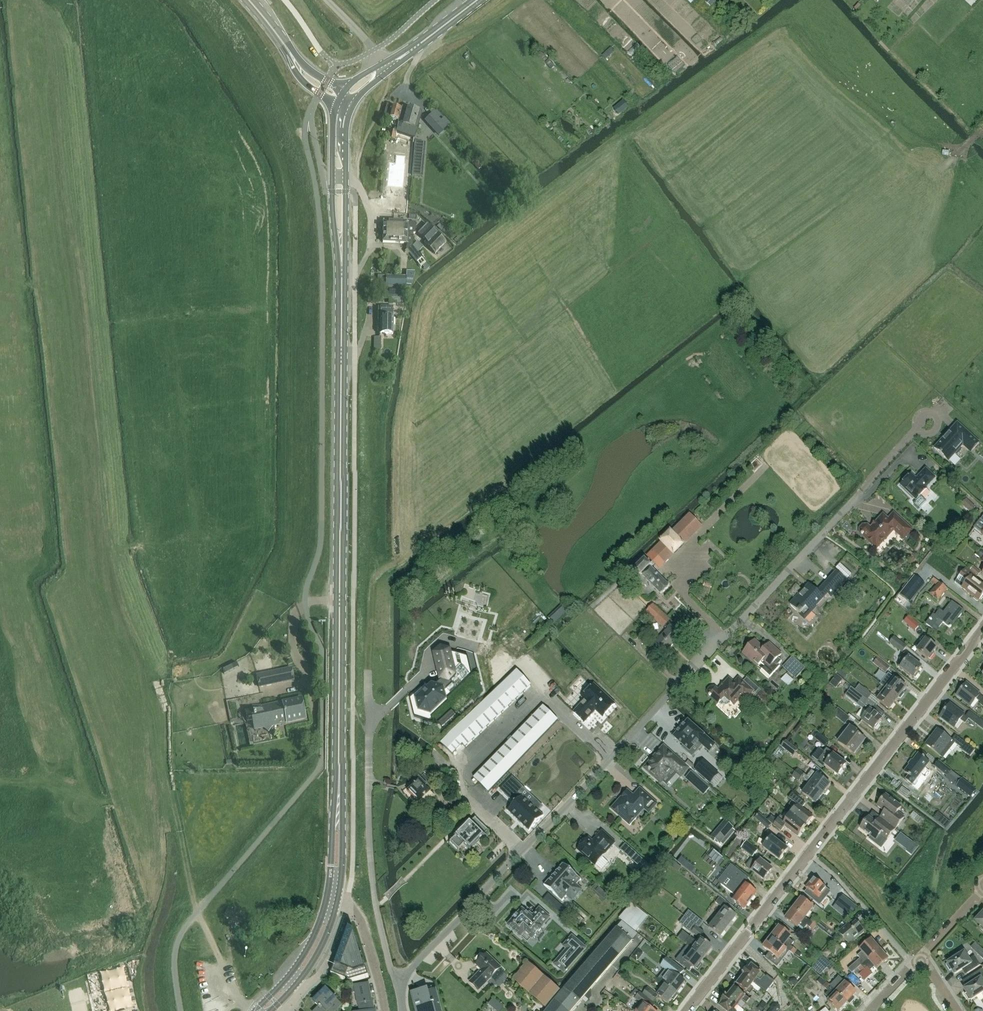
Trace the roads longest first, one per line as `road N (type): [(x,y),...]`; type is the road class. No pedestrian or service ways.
road 1 (residential): [(399,986),(852,500)]
road 2 (residential): [(685,1010),(982,627)]
road 3 (secondary): [(339,601),(342,263)]
road 4 (track): [(157,684),(191,885),(219,957)]
road 5 (residential): [(399,986),(372,887),(369,719)]
road 6 (secondary): [(338,778),(339,601)]
road 7 (secondary): [(336,105),(332,190),(342,263)]
road 8 (secondary): [(342,263),(351,109)]
road 9 (secondary): [(336,902),(338,778)]
road 10 (secondary): [(338,778),(326,899)]

